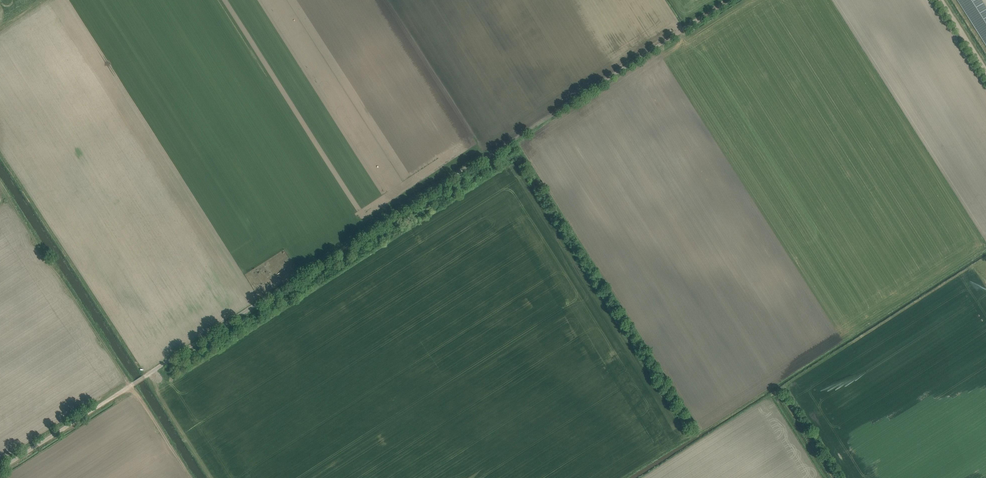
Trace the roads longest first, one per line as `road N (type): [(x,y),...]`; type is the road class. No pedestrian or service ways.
road 1 (unclassified): [(0,470),(405,211)]
road 2 (track): [(405,211),(736,0)]

